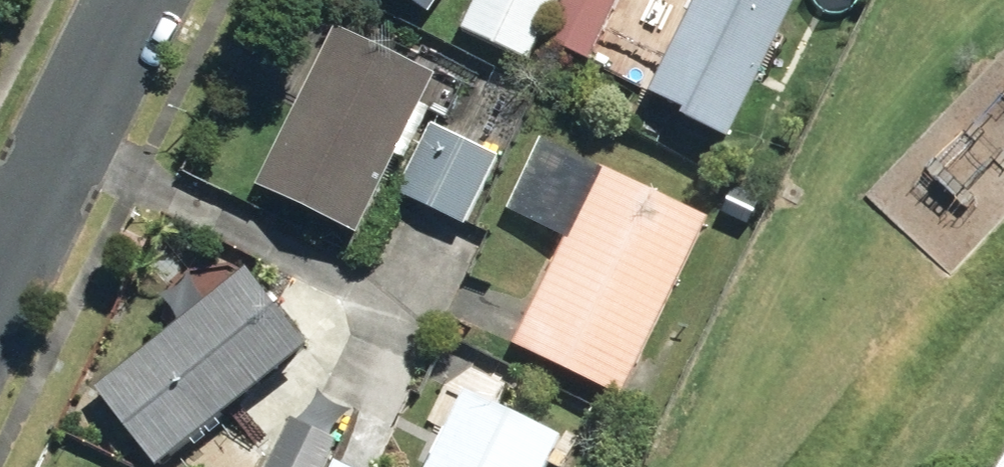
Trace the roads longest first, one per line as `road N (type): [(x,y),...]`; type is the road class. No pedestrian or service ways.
road 1 (residential): [(132,0),(0,263)]

